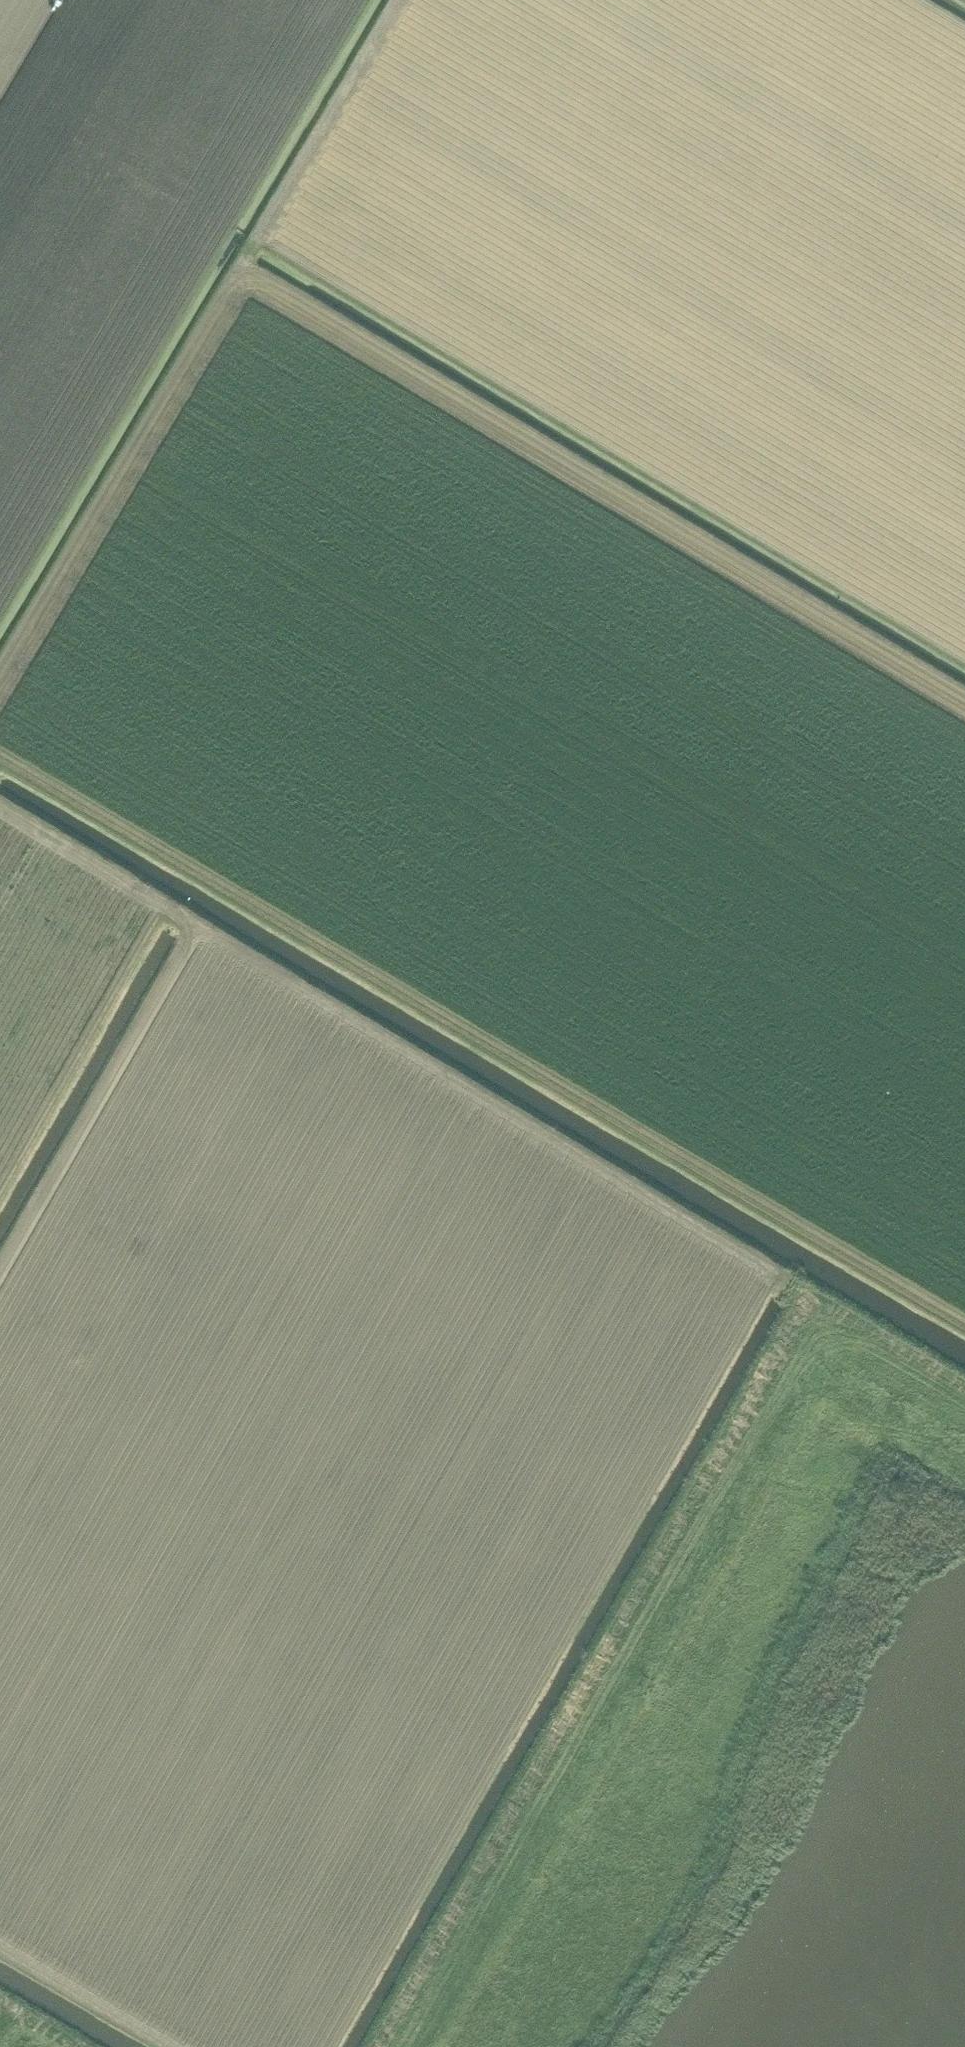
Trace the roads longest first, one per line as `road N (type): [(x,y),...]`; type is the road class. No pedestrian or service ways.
road 1 (track): [(423,2046),(807,1387),(834,1387),(964,1468)]

